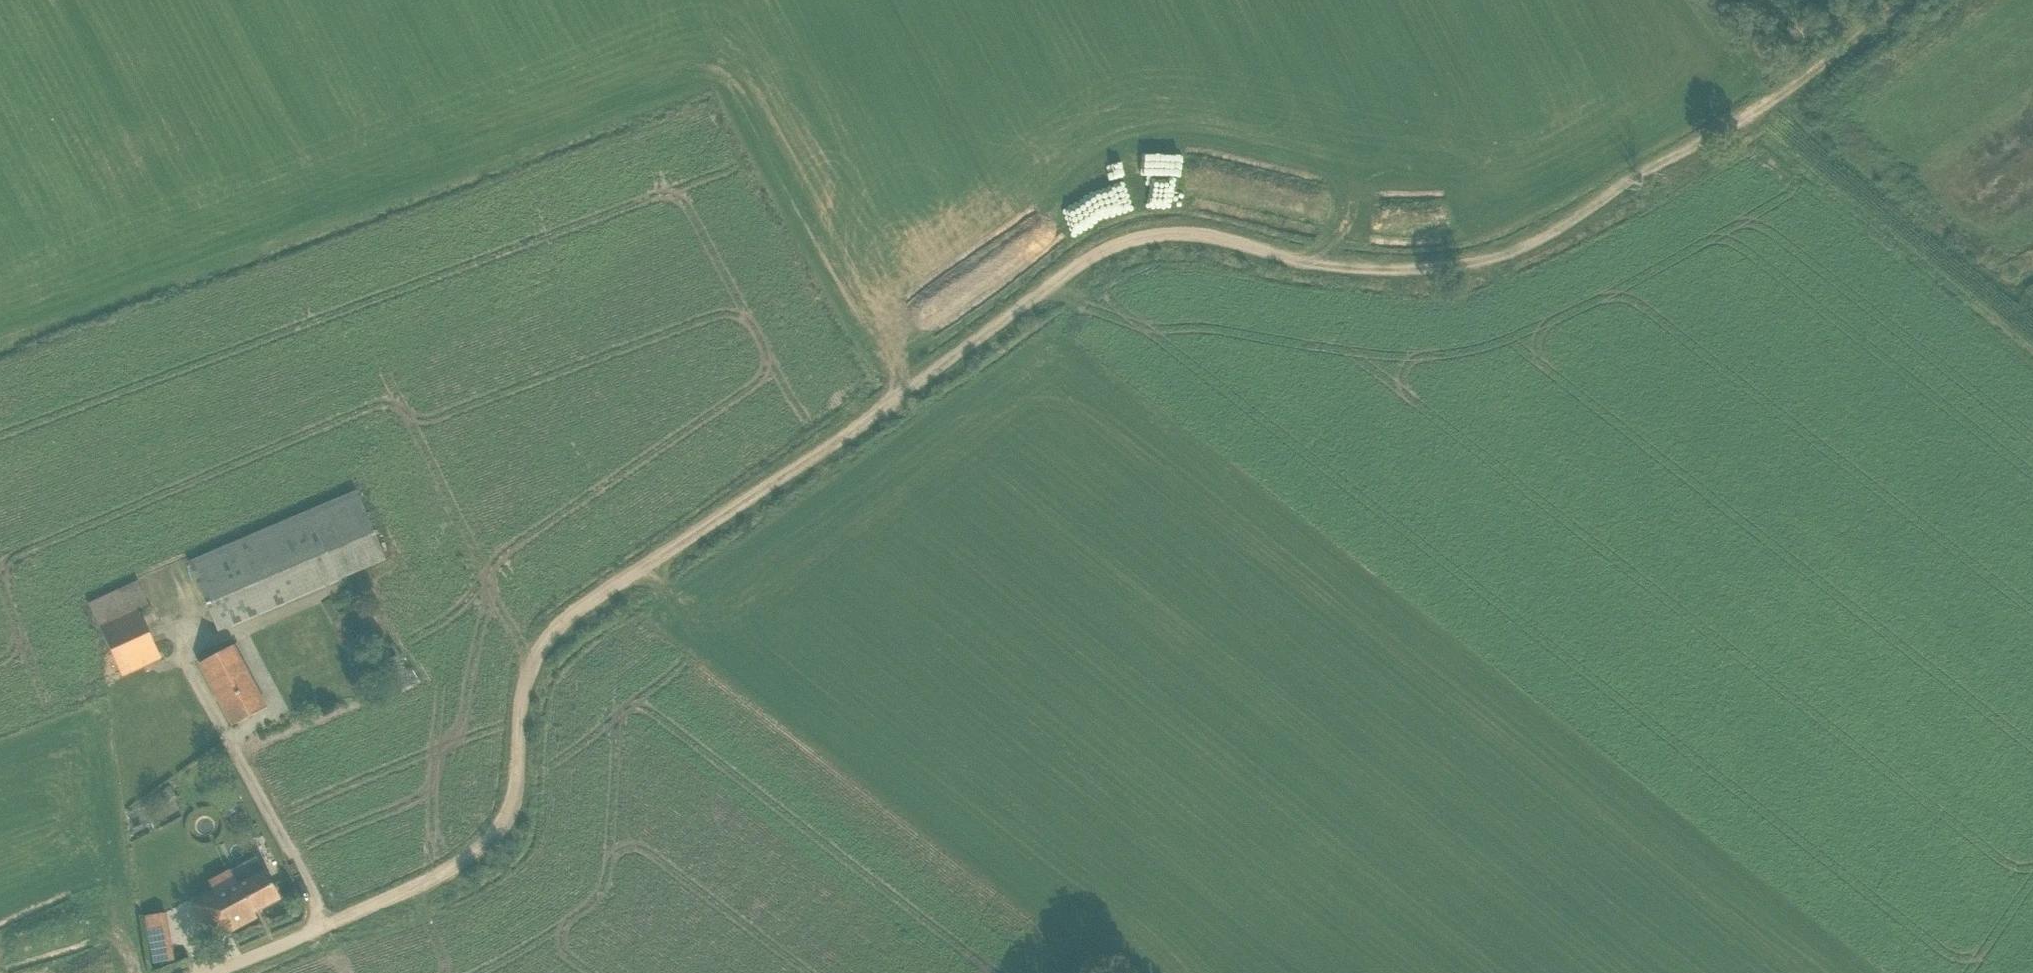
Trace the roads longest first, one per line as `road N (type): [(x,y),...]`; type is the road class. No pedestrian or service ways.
road 1 (track): [(1906,0),(1762,104),(1508,253),(1408,273),(1171,235),(1099,253),(543,641),(518,693),(509,815),(489,856),(329,927)]
road 2 (unclassified): [(329,927),(217,972)]

